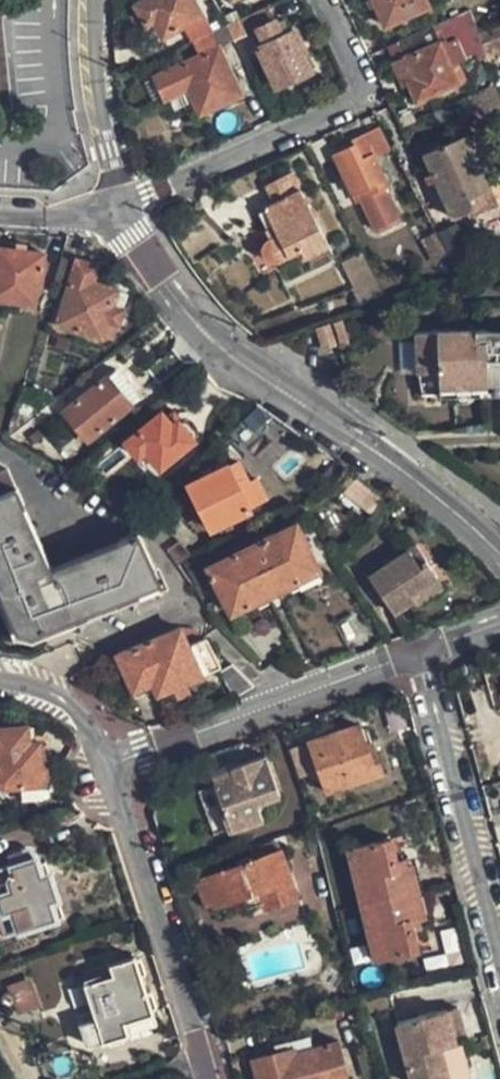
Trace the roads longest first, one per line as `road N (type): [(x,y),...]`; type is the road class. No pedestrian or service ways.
road 1 (residential): [(118,214),(201,333),(419,484),(499,557)]
road 2 (residential): [(324,0),(372,99),(118,214)]
road 3 (residential): [(111,764),(427,651)]
road 4 (residential): [(111,764),(168,921),(209,1078)]
road 5 (residential): [(427,651),(499,960)]
road 6 (residential): [(101,0),(96,31),(118,214)]
road 7 (residential): [(0,680),(66,700),(111,764)]

